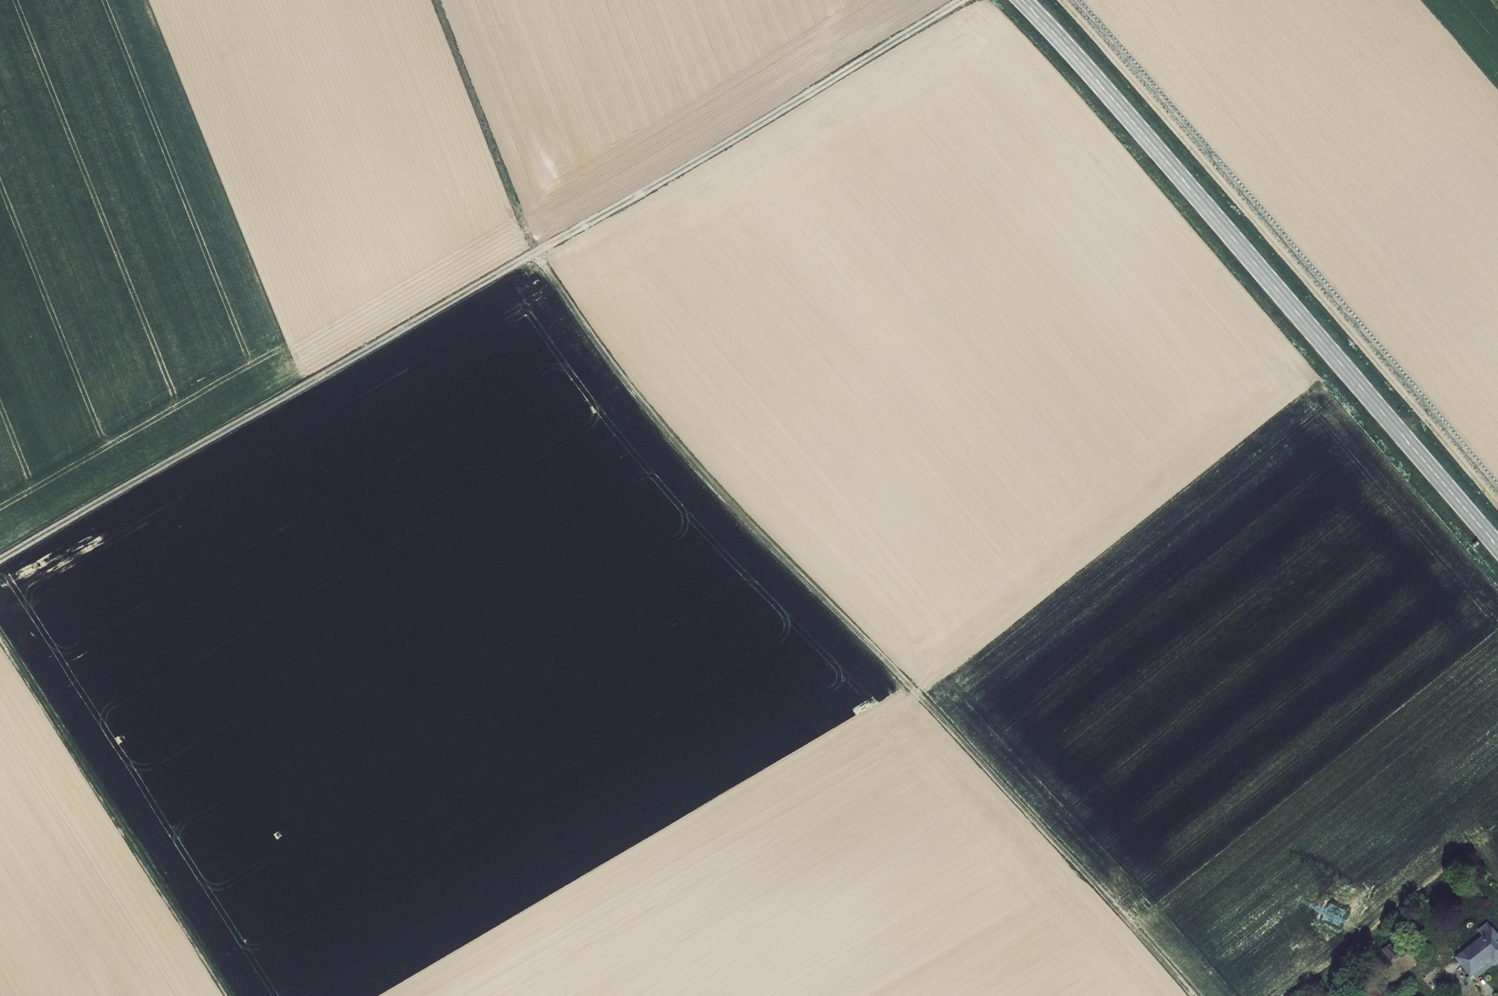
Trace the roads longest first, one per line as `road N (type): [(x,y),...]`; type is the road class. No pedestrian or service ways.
road 1 (track): [(0,559),(960,0)]
road 2 (track): [(525,255),(620,387),(746,535),(916,703),(1185,995)]
road 3 (secondary): [(1497,546),(1022,0)]
road 4 (track): [(224,995),(0,642)]

